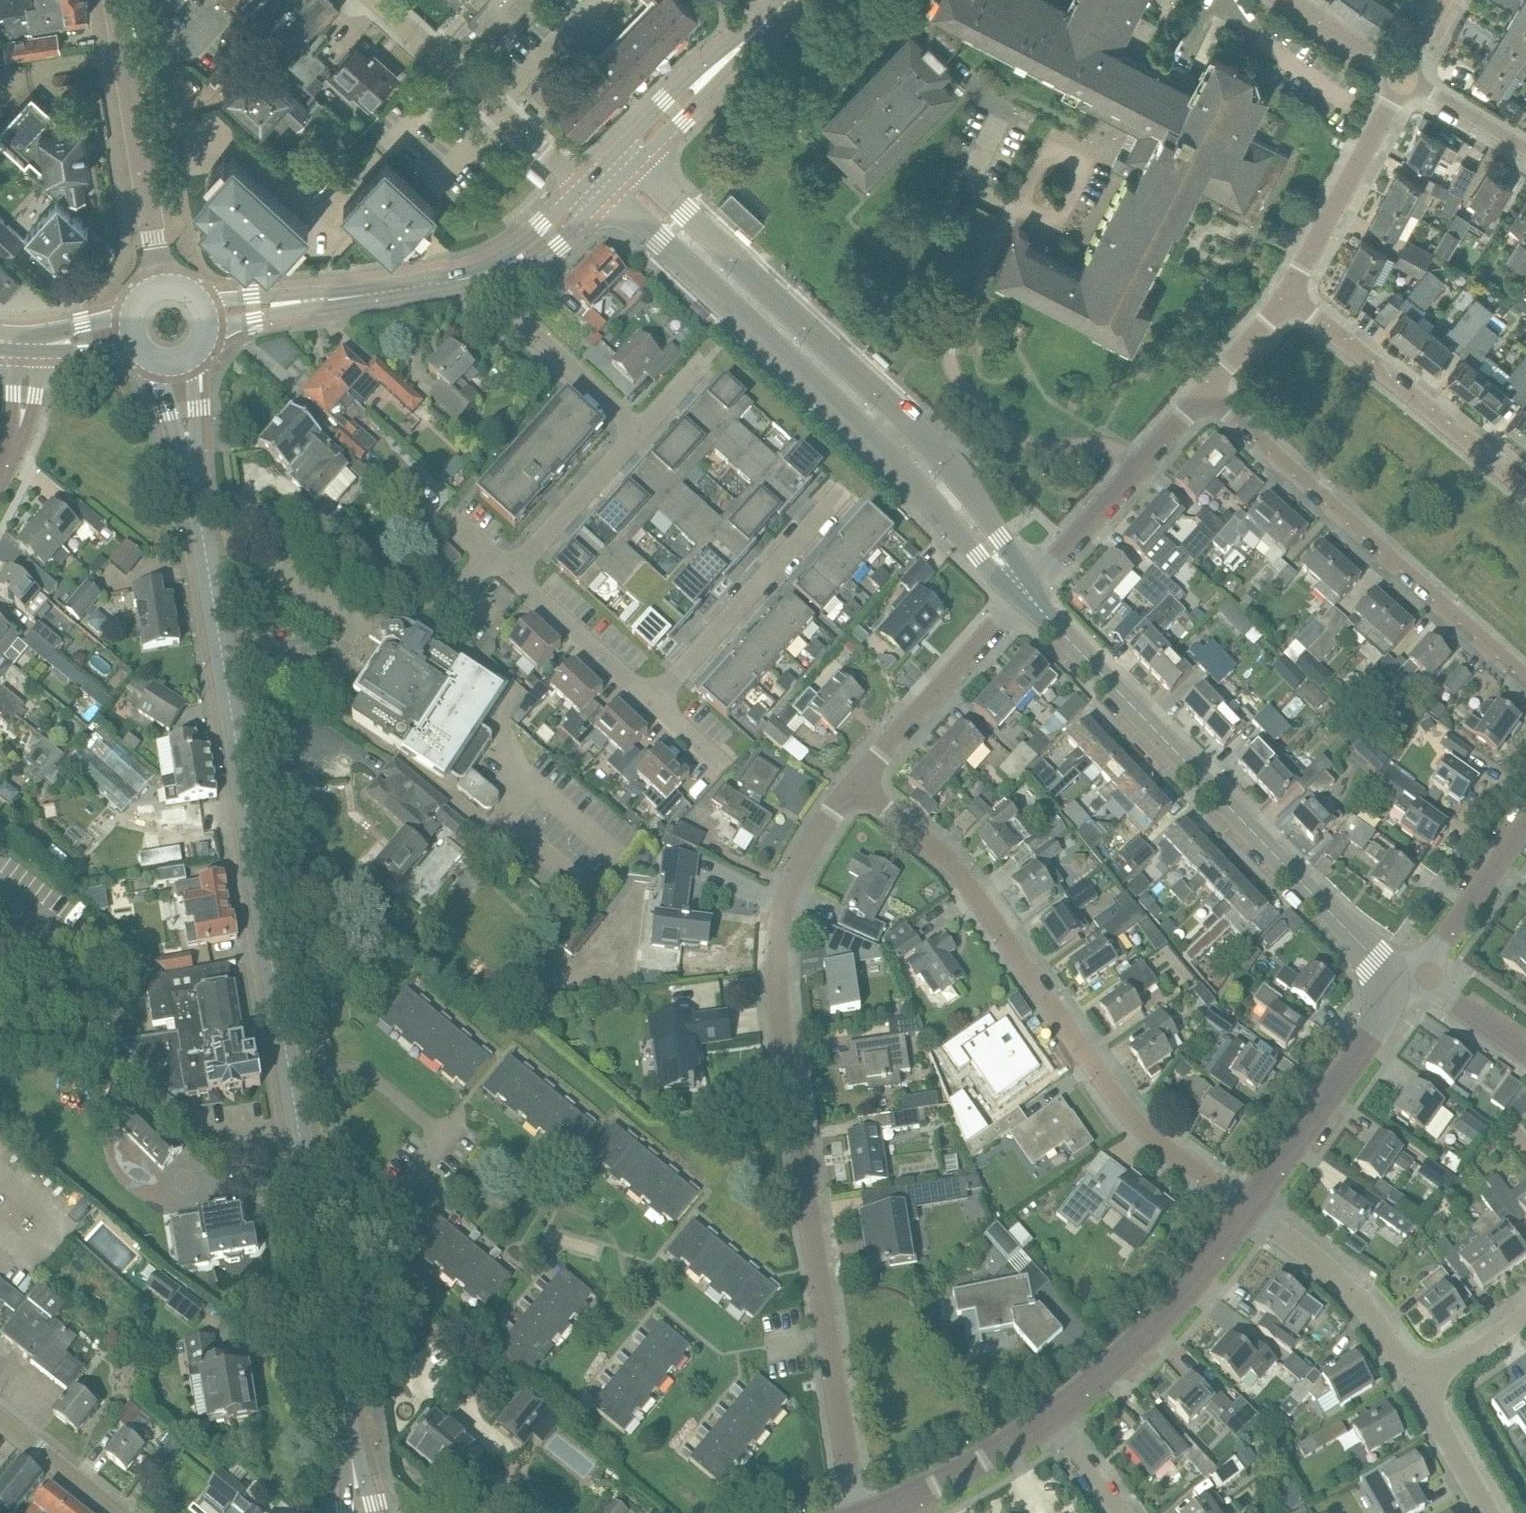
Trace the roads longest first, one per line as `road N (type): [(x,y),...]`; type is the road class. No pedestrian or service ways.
road 1 (residential): [(856,1512),(780,1022),(777,952),(792,877),(856,783)]
road 2 (tertiary): [(290,1073),(187,442)]
road 3 (unclassified): [(1028,595),(946,465),(636,167)]
road 4 (residential): [(1248,1208),(1138,1124),(946,859),(856,783)]
road 5 (unclassified): [(605,199),(661,238),(871,428),(977,554),(1028,595)]
road 6 (unclassified): [(1391,984),(1028,595)]
road 7 (residential): [(1525,678),(1206,390)]
road 8 (tertiary): [(353,1460),(290,1073)]
road 9 (residential): [(1525,488),(1288,296)]
road 10 (residential): [(164,286),(115,0)]
road 11 (unclassified): [(1049,1416),(1147,1331),(1248,1208)]
road 12 (residential): [(845,487),(652,700)]
road 13 (residential): [(375,0),(585,187)]
road 14 (residential): [(1028,595),(1206,390)]
road 15 (unclassified): [(1248,1208),(1371,1034),(1391,984)]
road 16 (residential): [(856,783),(1028,595)]
road 17 (residential): [(1288,296),(1405,78)]
road 18 (residential): [(1416,1385),(1339,1279),(1248,1208)]
road 19 (residential): [(639,432),(519,318),(486,271)]
road 20 (residential): [(1391,984),(1442,940),(1525,823)]
road 21 (unclassified): [(872,1512),(936,1486),(1049,1416)]
road 22 (residential): [(511,573),(639,432)]
road 23 (residential): [(652,700),(511,573)]
road 24 (tertiary): [(300,304),(486,271)]
road 25 (residential): [(290,1073),(353,1066),(444,1137)]
road 26 (residential): [(1525,1053),(1455,1002),(1391,984)]
road 27 (residential): [(118,1512),(0,1419)]
road 28 (residential): [(1489,1512),(1416,1385)]
road 29 (tertiary): [(486,271),(534,258),(605,199)]
road 30 (residential): [(1405,78),(1288,0)]
road 31 (residential): [(1405,78),(1525,151)]
road 32 (tertiary): [(720,67),(682,87),(620,152)]
road 33 (residential): [(1416,1385),(1525,1312)]
road 34 (tertiary): [(636,167),(698,102),(720,67)]
road 35 (tertiary): [(585,187),(486,271)]
road 36 (residential): [(1206,390),(1288,296)]
road 37 (residential): [(1121,1512),(1049,1416)]

